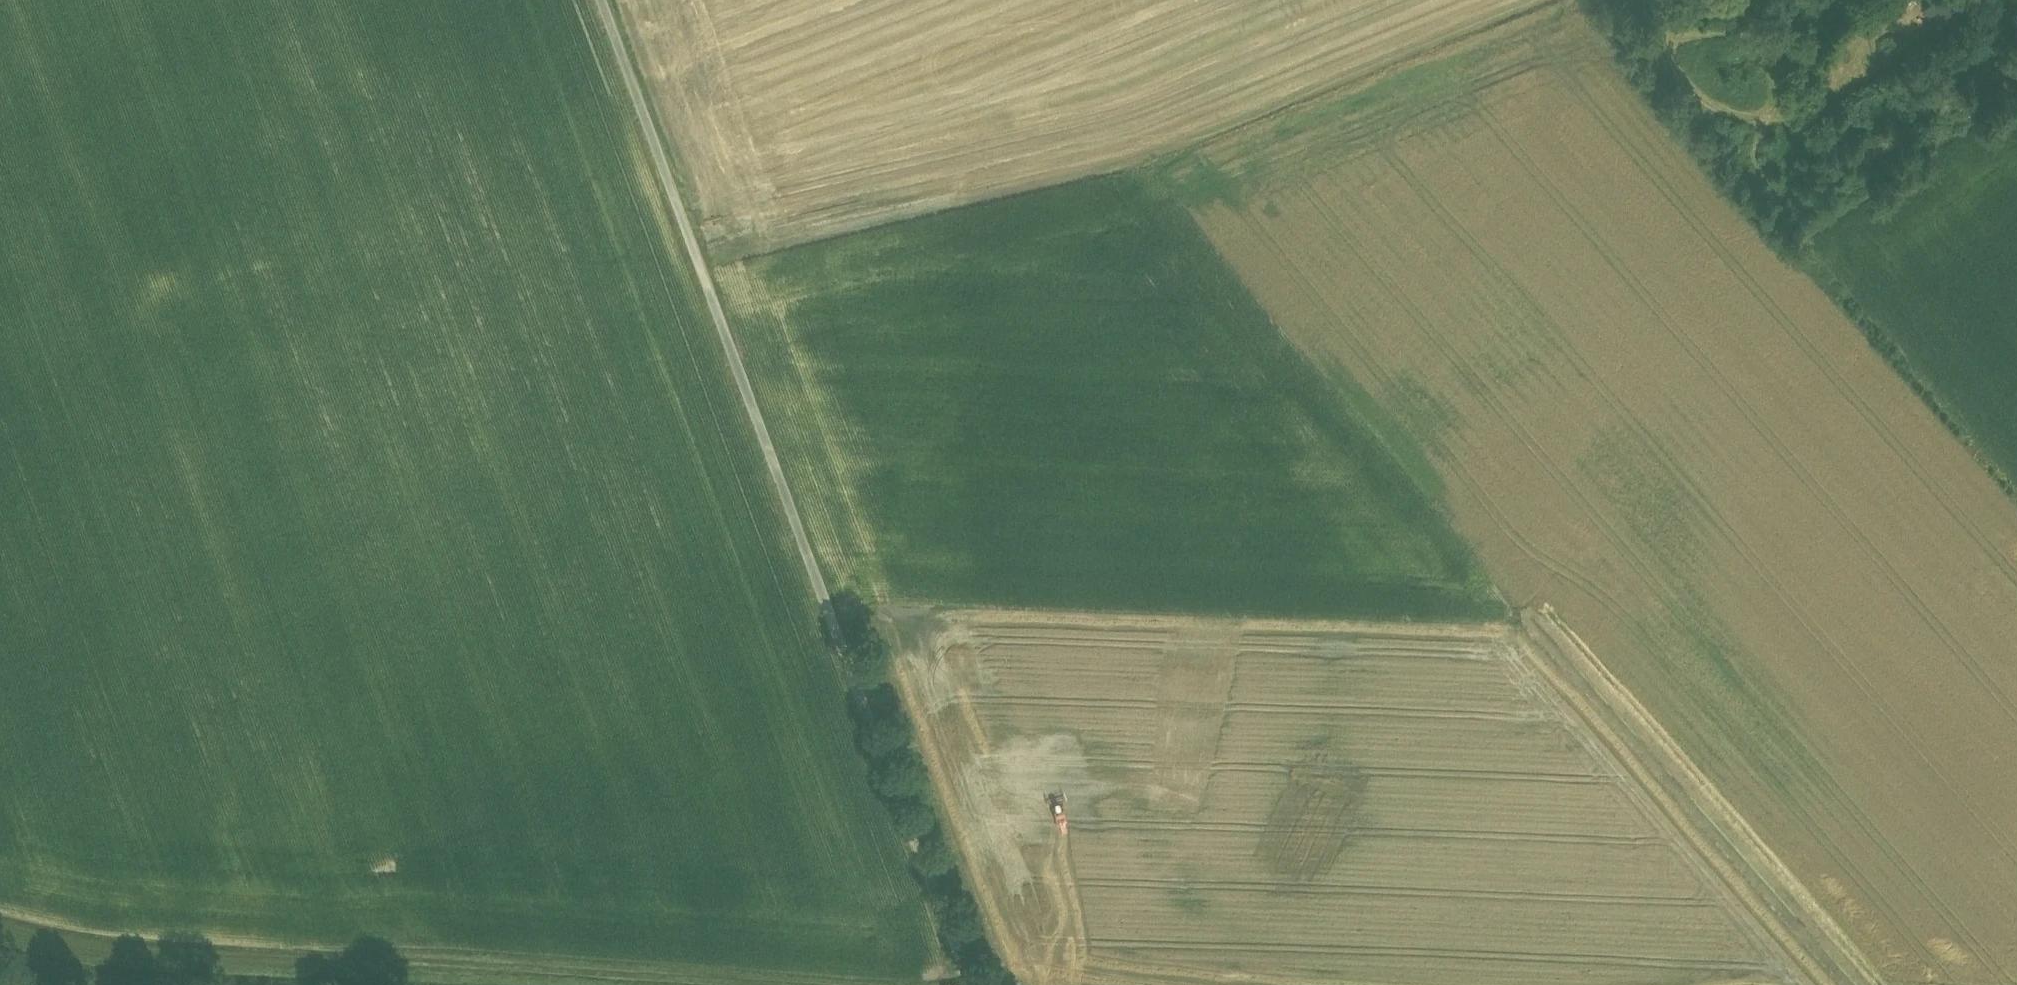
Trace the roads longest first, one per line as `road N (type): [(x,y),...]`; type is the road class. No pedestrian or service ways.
road 1 (unclassified): [(645,0),(1019,984)]
road 2 (track): [(863,984),(442,957),(419,968),(408,984)]

